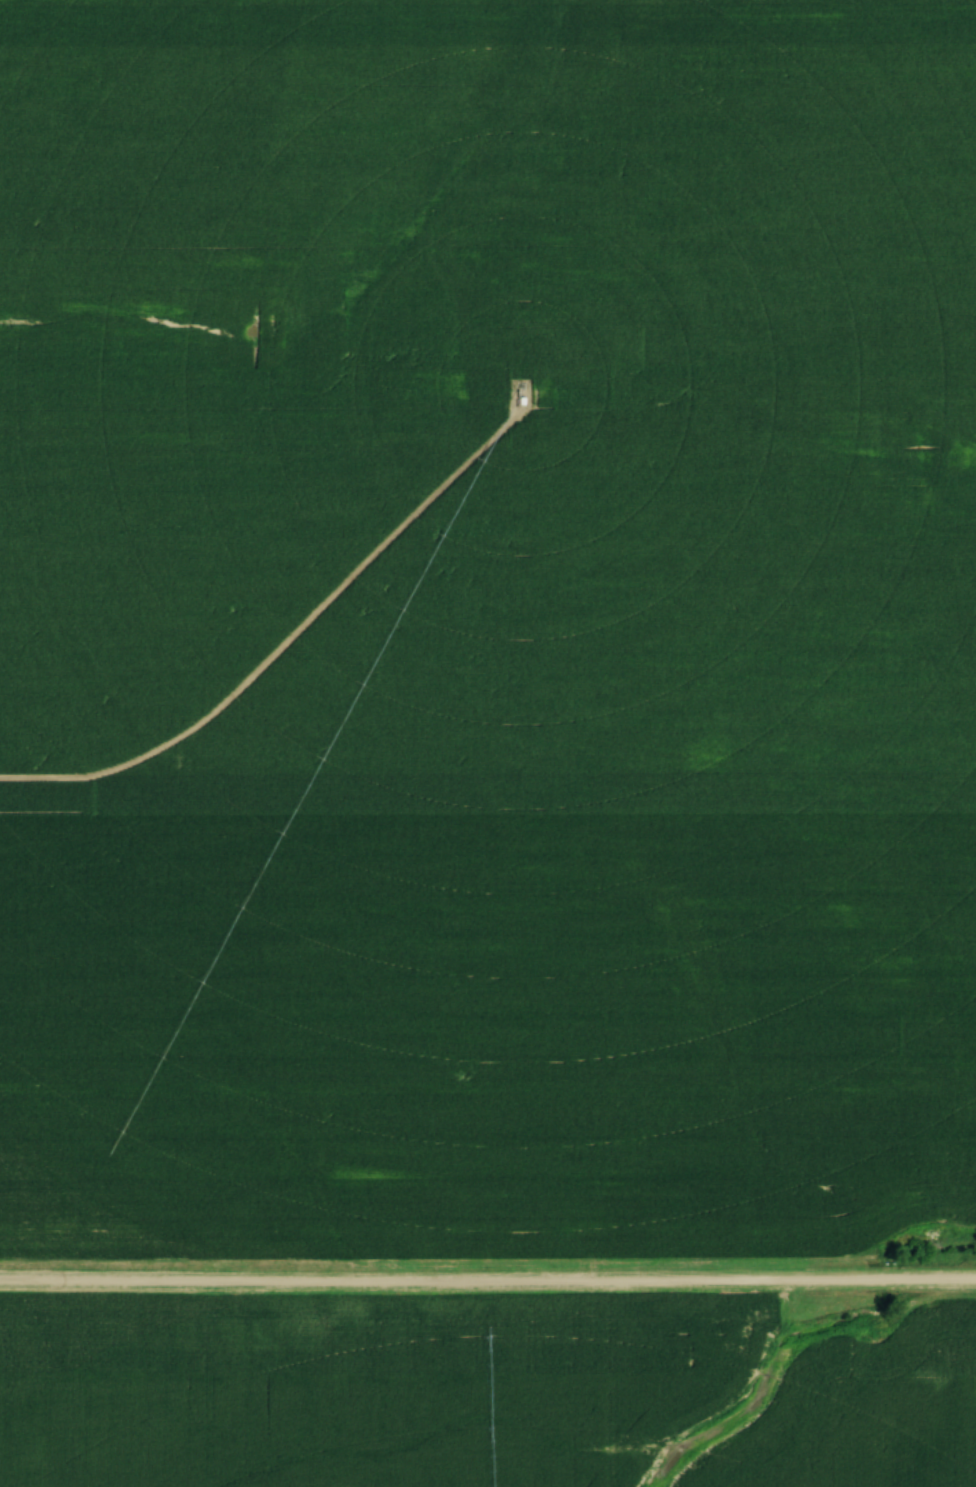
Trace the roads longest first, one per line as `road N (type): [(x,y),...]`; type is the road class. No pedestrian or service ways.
road 1 (residential): [(975,1279),(0,1285)]

